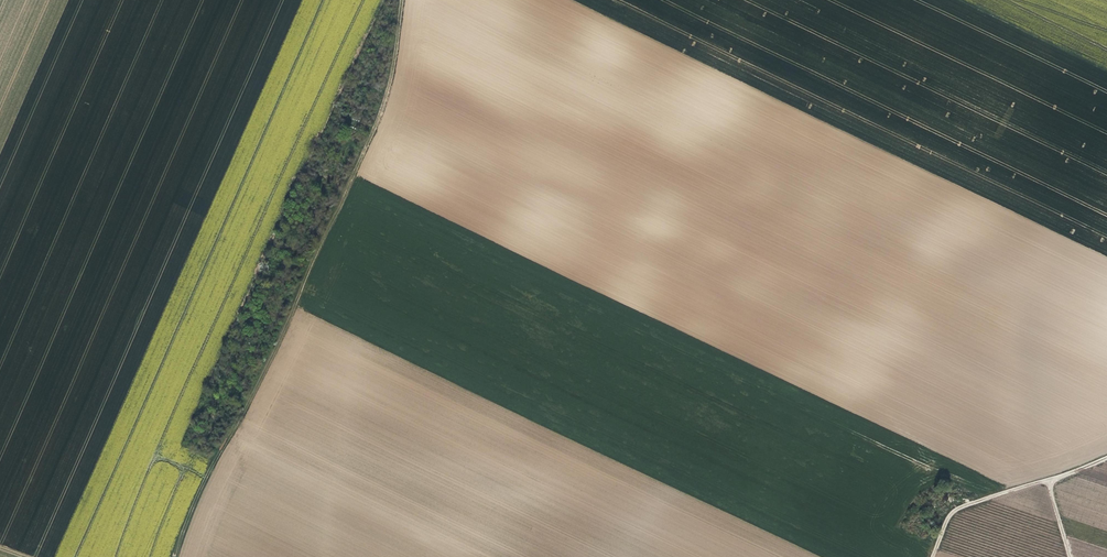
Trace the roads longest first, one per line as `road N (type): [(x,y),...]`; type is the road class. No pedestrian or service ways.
road 1 (track): [(175,556),(195,501),(235,432),(378,118),(393,74),(401,0)]
road 2 (track): [(1106,458),(965,505),(949,514),(933,556)]

